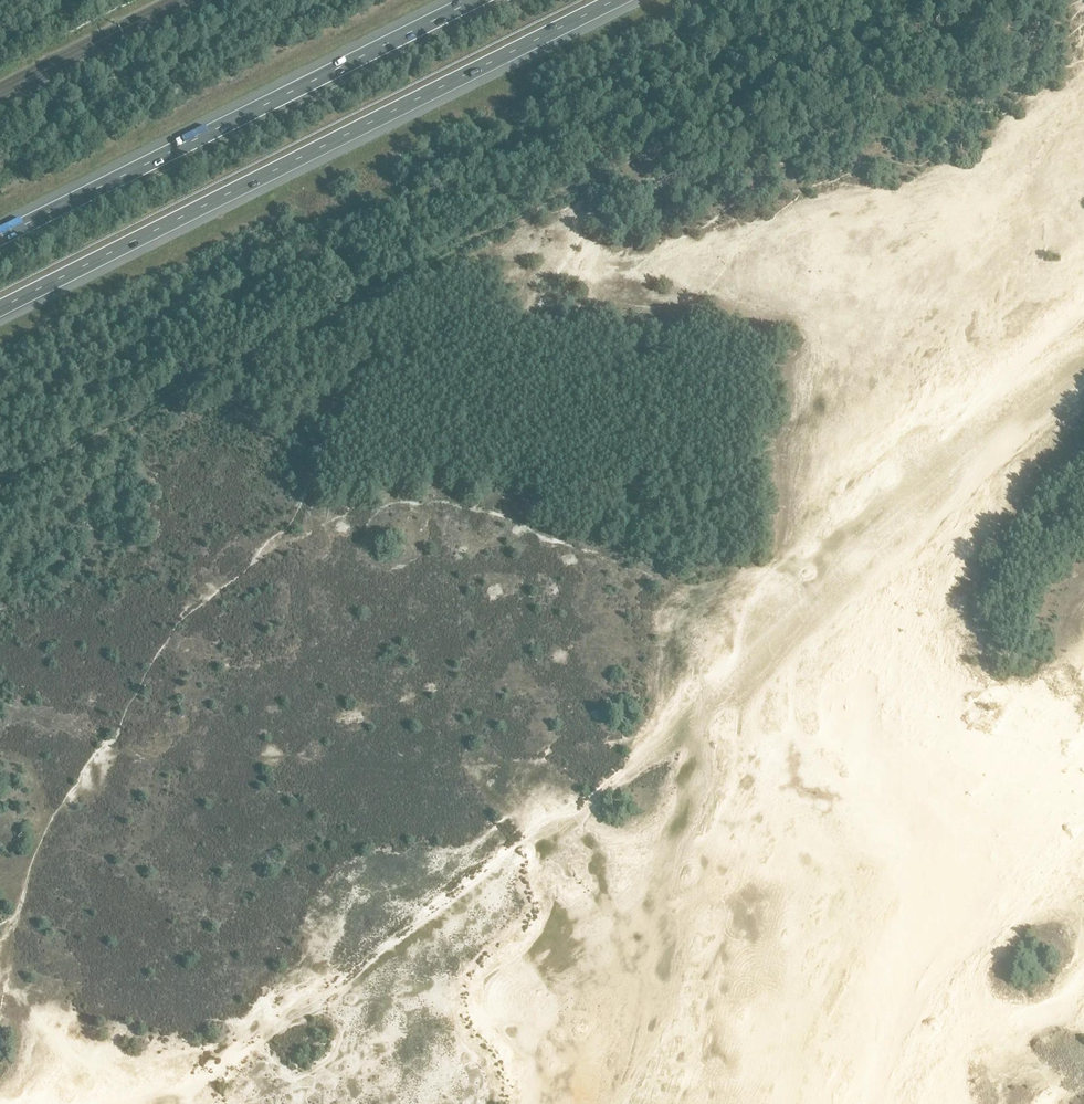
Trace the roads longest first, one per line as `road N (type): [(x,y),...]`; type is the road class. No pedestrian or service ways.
road 1 (motorway): [(0,312),(621,0)]
road 2 (motorway): [(469,0),(0,235)]

